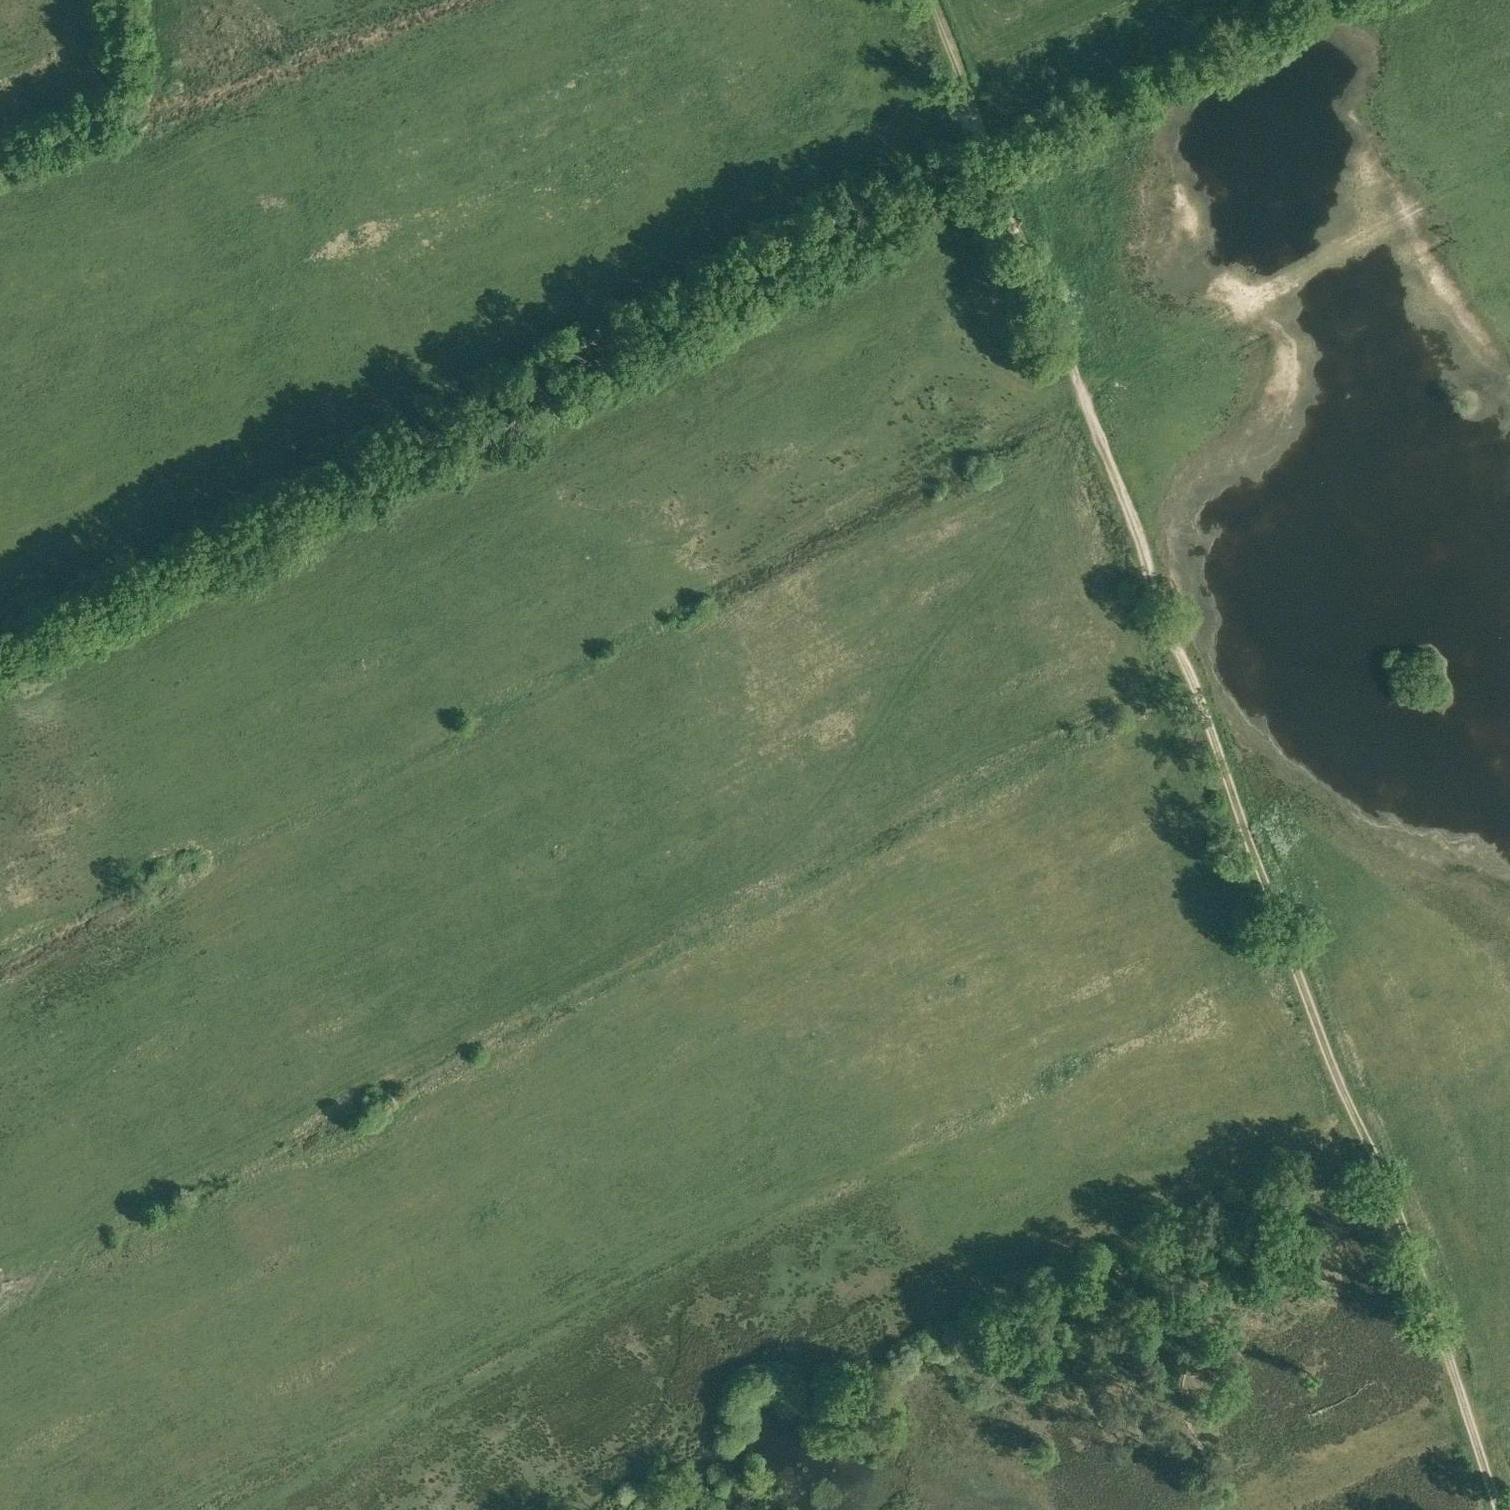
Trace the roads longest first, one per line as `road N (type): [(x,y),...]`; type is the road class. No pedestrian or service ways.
road 1 (track): [(987,157),(1500,1509)]
road 2 (track): [(926,0),(987,157)]
road 3 (track): [(1204,322),(1112,373),(1093,400),(1091,425)]

